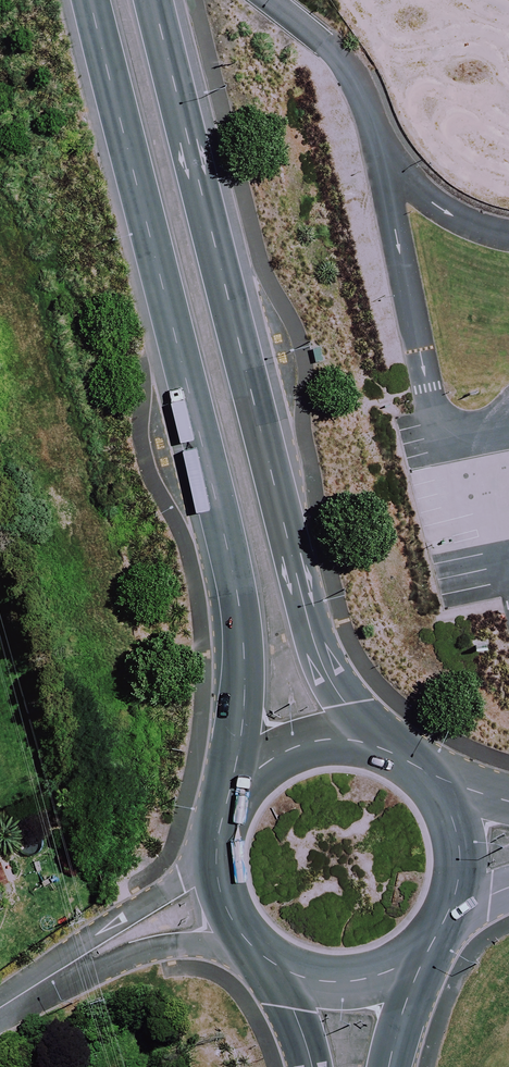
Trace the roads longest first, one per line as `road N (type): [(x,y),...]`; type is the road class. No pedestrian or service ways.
road 1 (secondary): [(230,799),(246,701),(232,562),(87,0)]
road 2 (secondary): [(155,0),(310,630),(369,743)]
road 3 (unclassified): [(266,960),(223,944),(168,946),(68,987),(28,988)]
road 4 (unclassified): [(28,988),(214,853)]
road 5 (secondary): [(415,765),(439,790),(461,855),(443,924)]
road 6 (secondary): [(230,799),(278,752),(313,739),(369,743)]
road 7 (secondary): [(420,952),(348,983),(296,976)]
road 8 (secondary): [(266,960),(224,909),(214,853)]

